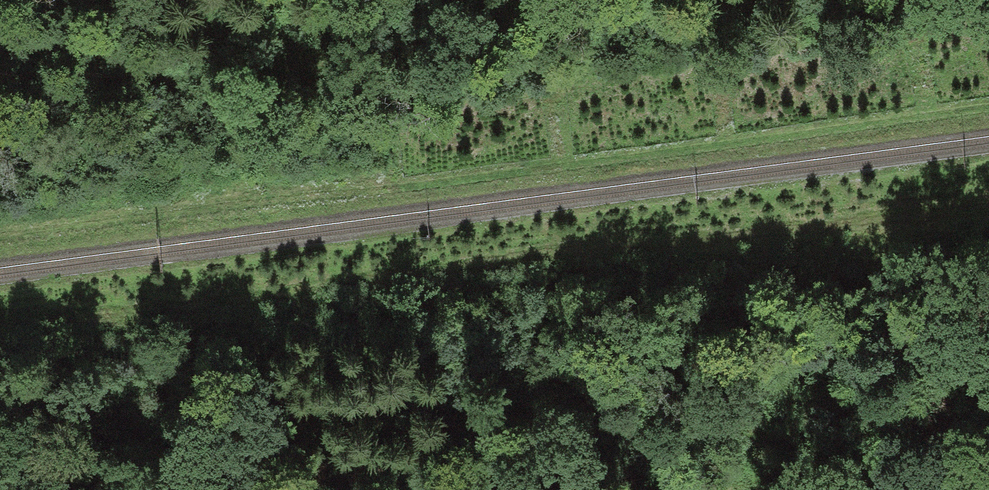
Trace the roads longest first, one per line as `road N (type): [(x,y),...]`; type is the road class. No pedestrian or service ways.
road 1 (track): [(988,110),(0,243)]
road 2 (track): [(0,328),(988,207)]

